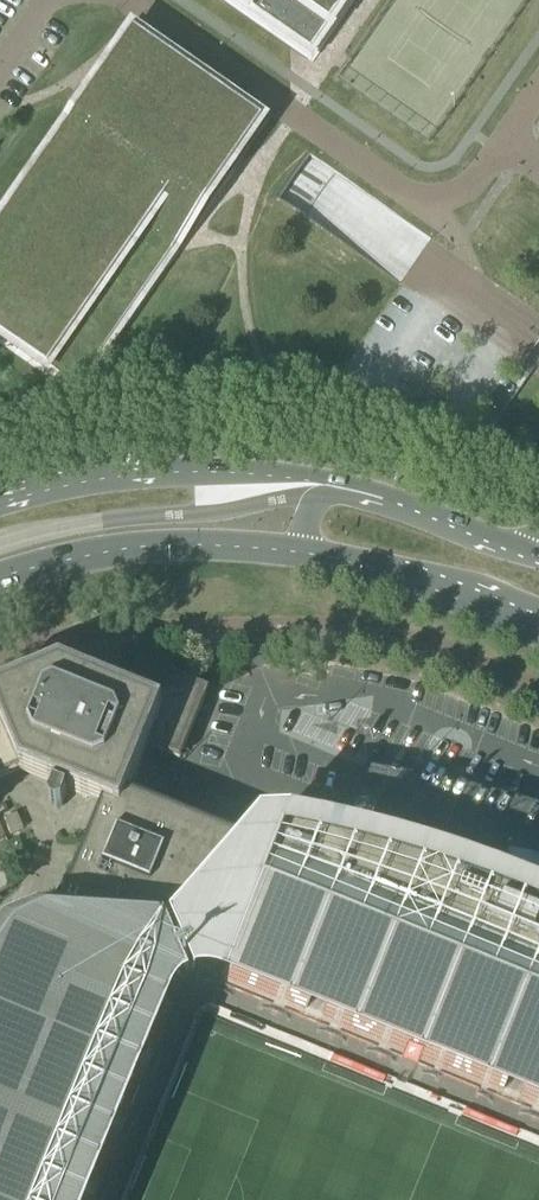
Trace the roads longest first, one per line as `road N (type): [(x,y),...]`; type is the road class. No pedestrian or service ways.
road 1 (secondary): [(367,490),(215,468),(120,473),(0,496)]
road 2 (secondary): [(0,579),(123,548),(324,557)]
road 3 (secondary): [(324,557),(442,587),(538,633)]
road 4 (secondary): [(538,554),(367,490)]

